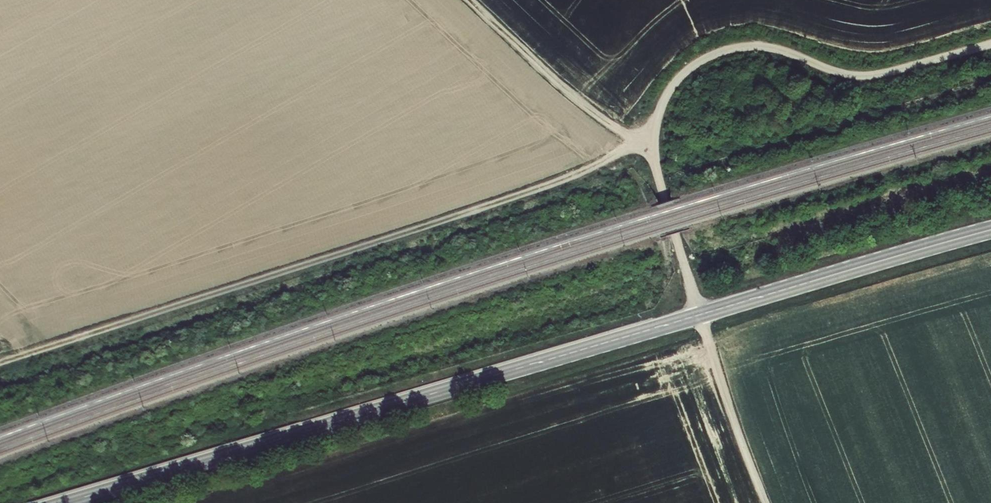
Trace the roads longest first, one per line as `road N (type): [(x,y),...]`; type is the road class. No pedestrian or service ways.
road 1 (secondary): [(990,231),(65,502)]
road 2 (track): [(651,140),(456,218),(0,362)]
road 3 (track): [(990,46),(856,81),(750,51),(718,54),(676,77),(655,110),(651,140),(699,316)]
road 4 (track): [(651,140),(607,124),(468,0)]
road 5 (track): [(765,502),(699,316)]

